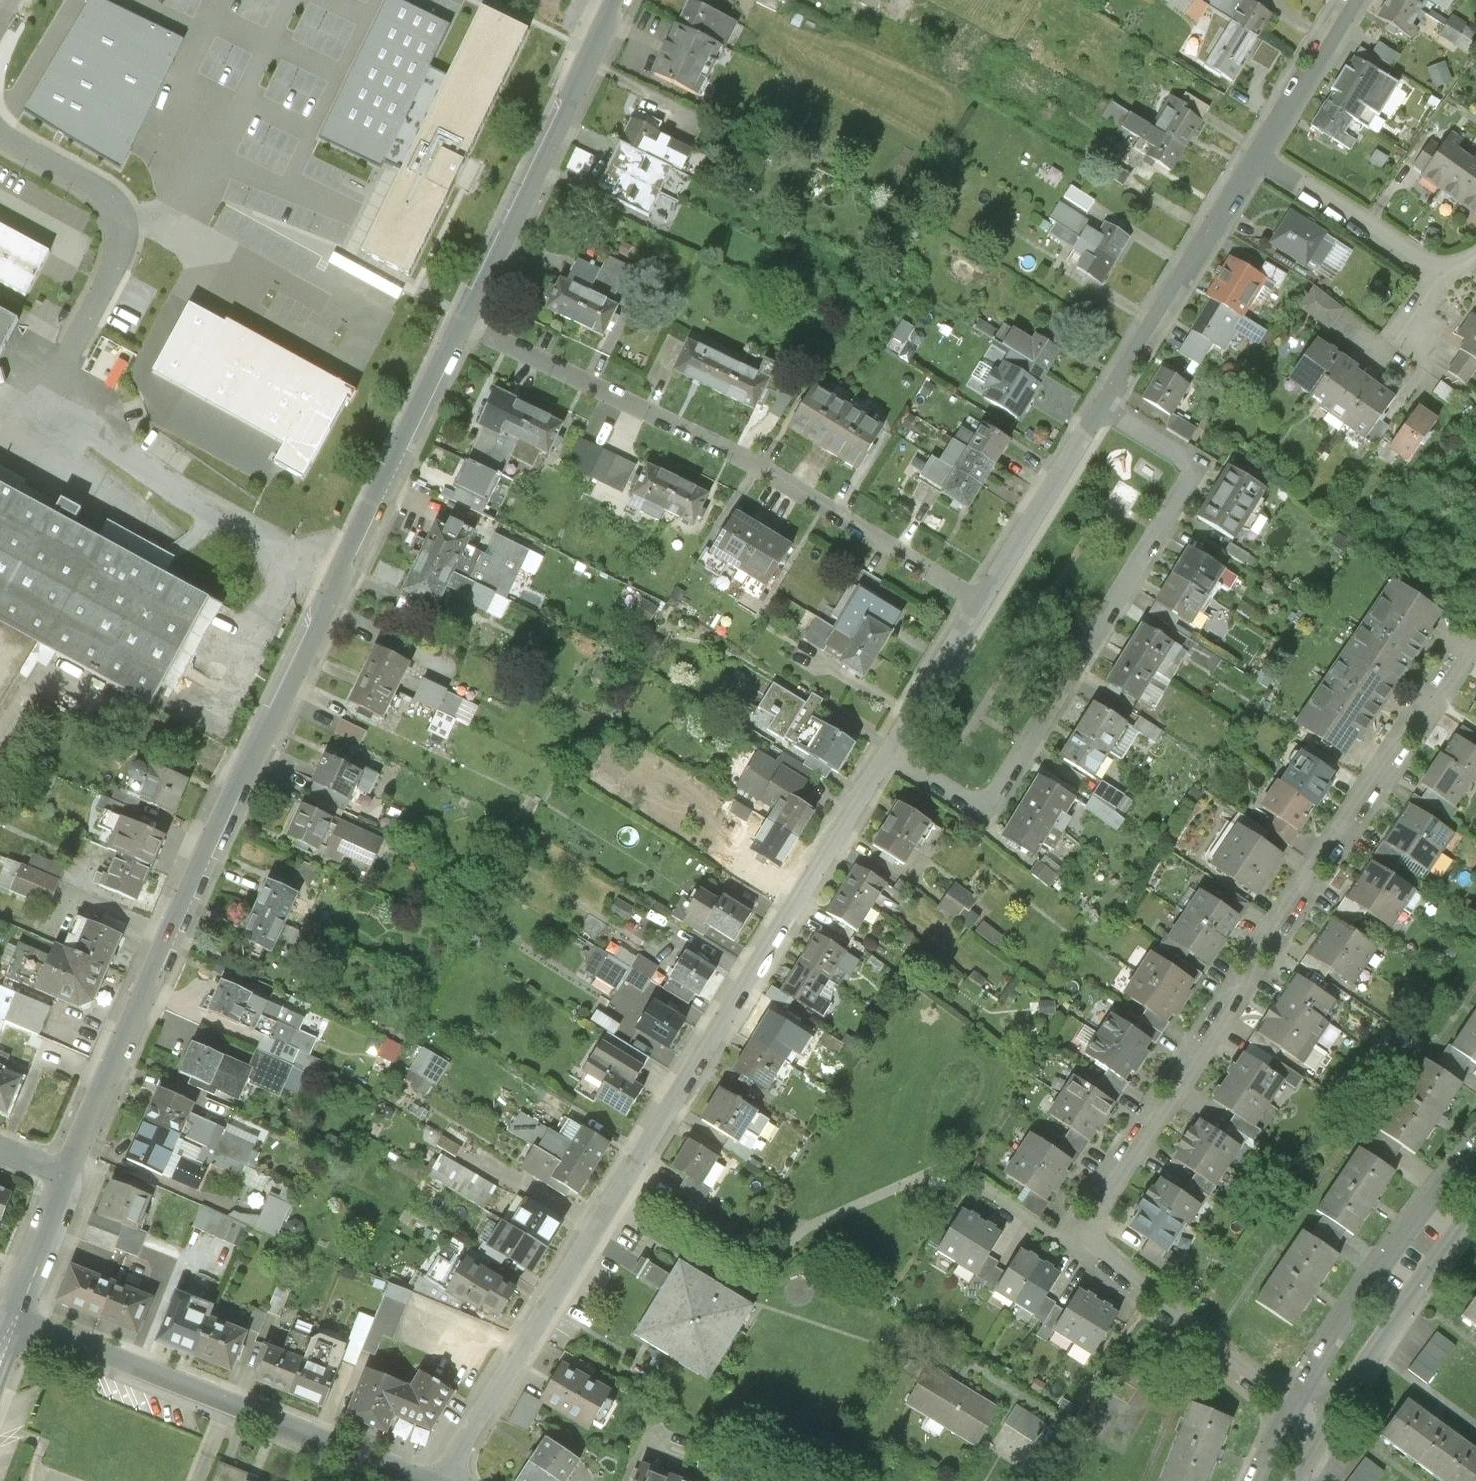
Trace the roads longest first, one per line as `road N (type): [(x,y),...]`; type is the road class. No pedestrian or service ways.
road 1 (tertiary): [(617,0),(190,890),(70,1177)]
road 2 (residential): [(977,598),(437,1480)]
road 3 (residential): [(1475,639),(1080,1228),(1086,1255),(1294,1404)]
road 4 (residential): [(1257,155),(1104,409),(977,598)]
road 5 (residential): [(977,598),(862,522),(522,351)]
road 6 (residential): [(433,1480),(12,1318)]
road 7 (residential): [(1475,1146),(1386,1258),(1294,1404)]
road 8 (unclassified): [(0,130),(106,192),(118,208),(122,244),(71,350)]
road 9 (residential): [(1327,1426),(1475,1210)]
road 10 (residential): [(1257,155),(1447,277)]
road 11 (residential): [(1349,0),(1257,155)]
road 12 (tertiary): [(70,1177),(12,1318)]

